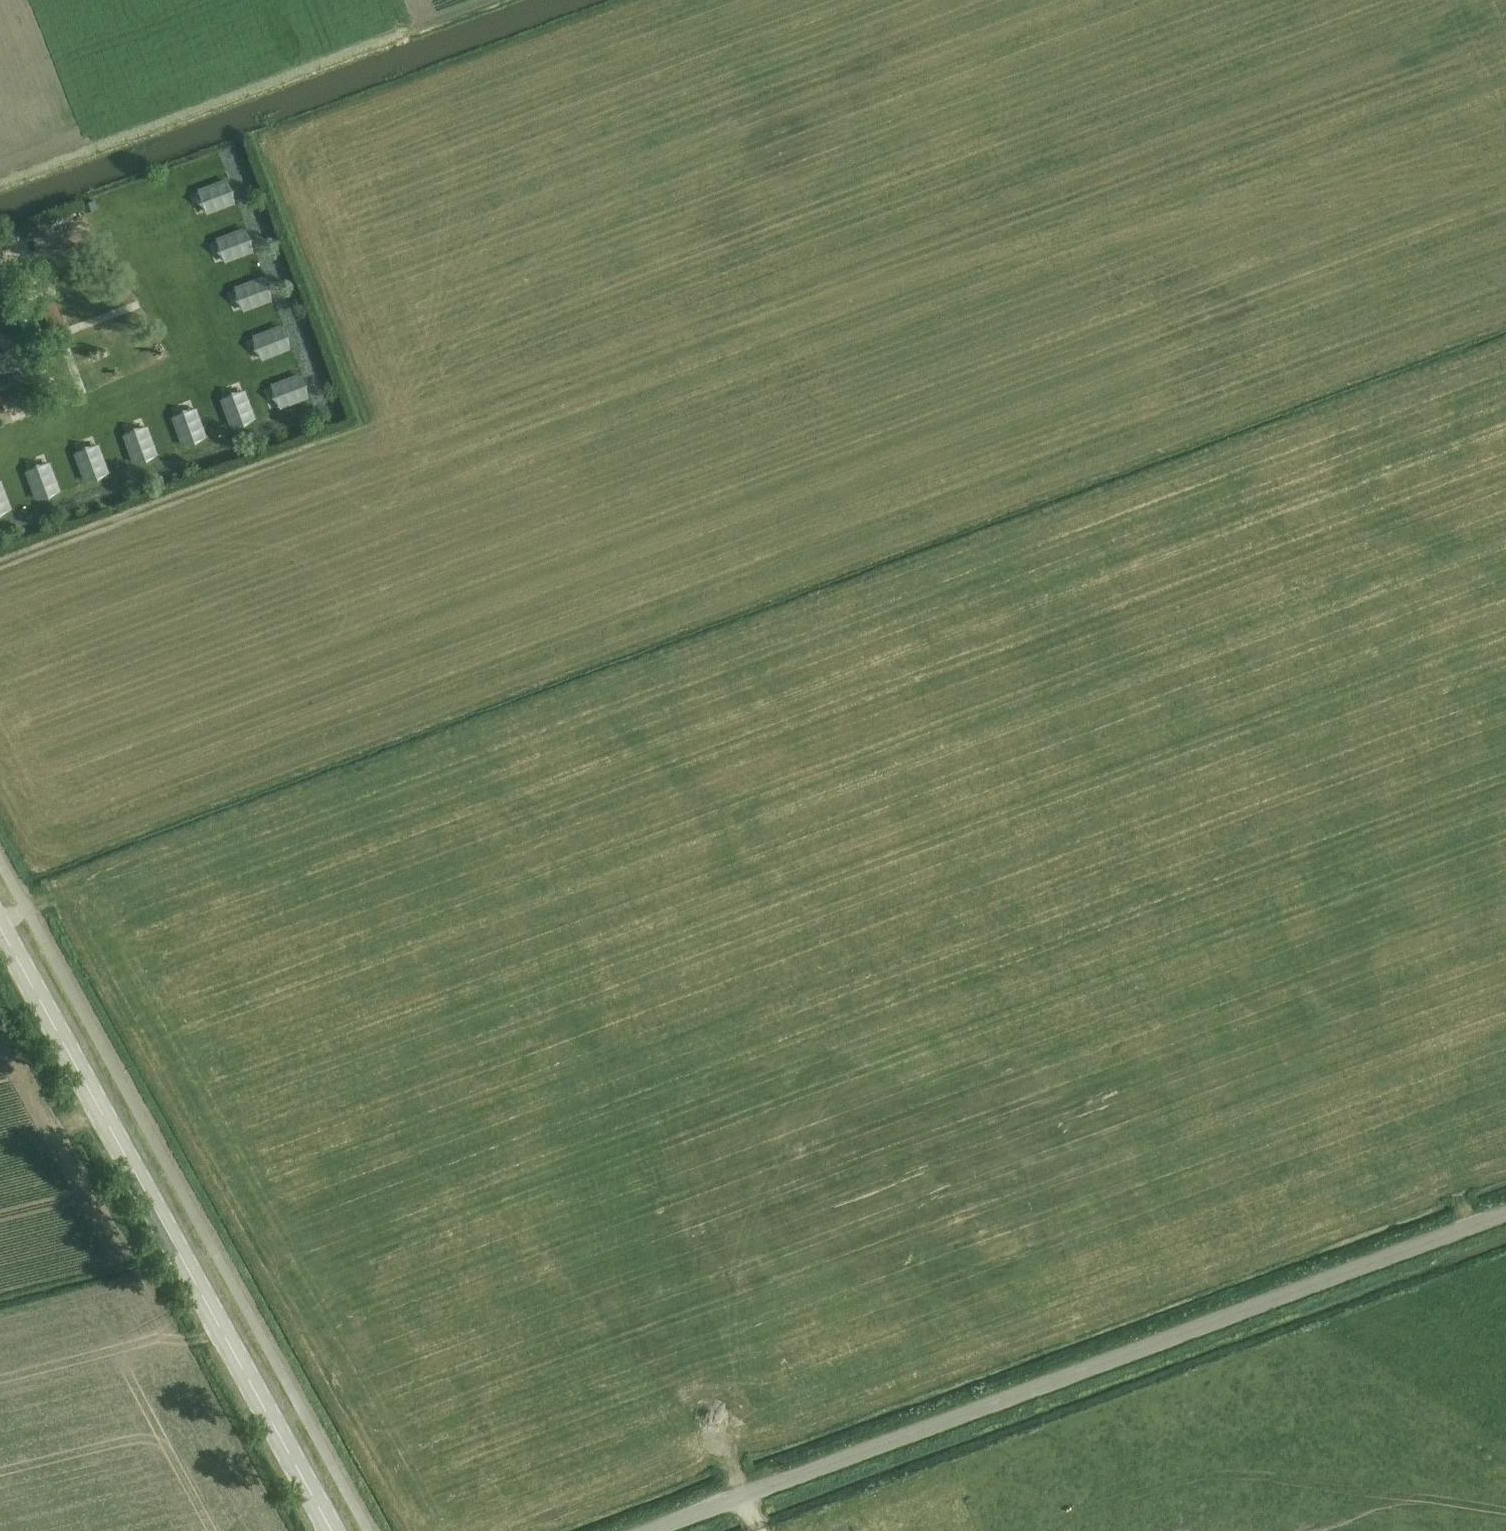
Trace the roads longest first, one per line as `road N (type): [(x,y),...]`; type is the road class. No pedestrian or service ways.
road 1 (unclassified): [(663,1530),(1505,1216)]
road 2 (secondary): [(334,1530),(0,925)]

